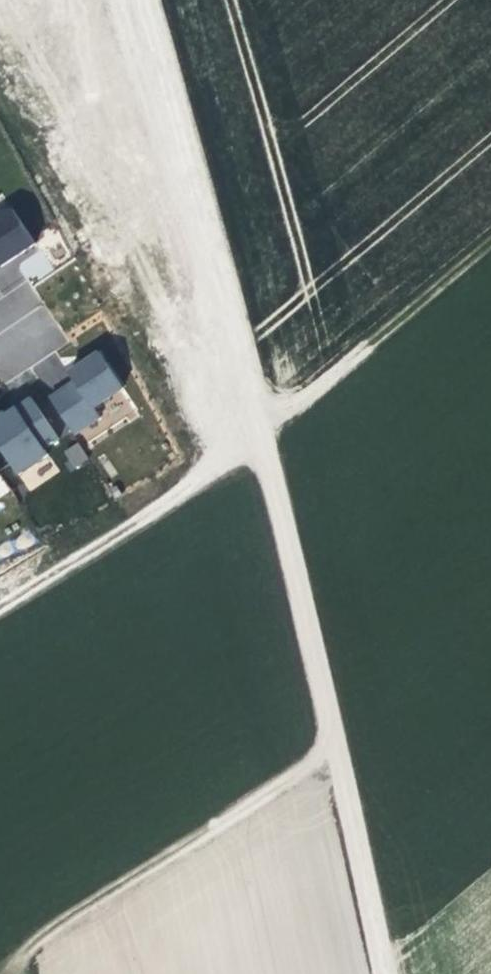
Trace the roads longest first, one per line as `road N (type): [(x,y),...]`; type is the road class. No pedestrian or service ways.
road 1 (track): [(383,973),(263,440),(136,0)]
road 2 (track): [(490,244),(263,440),(0,602)]

